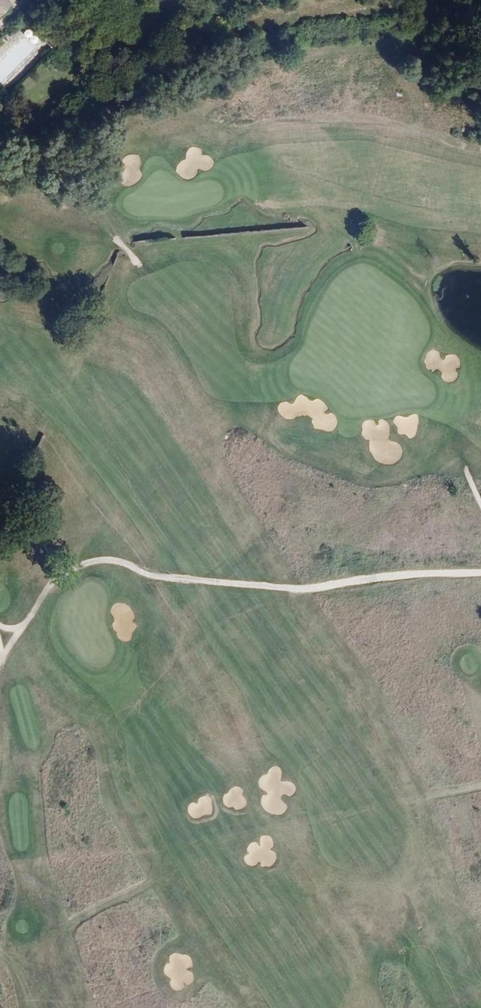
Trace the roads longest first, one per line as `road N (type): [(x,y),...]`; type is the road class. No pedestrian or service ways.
road 1 (track): [(0,626),(24,627),(50,586),(86,563),(109,560),(150,575),(300,590),(480,571)]

